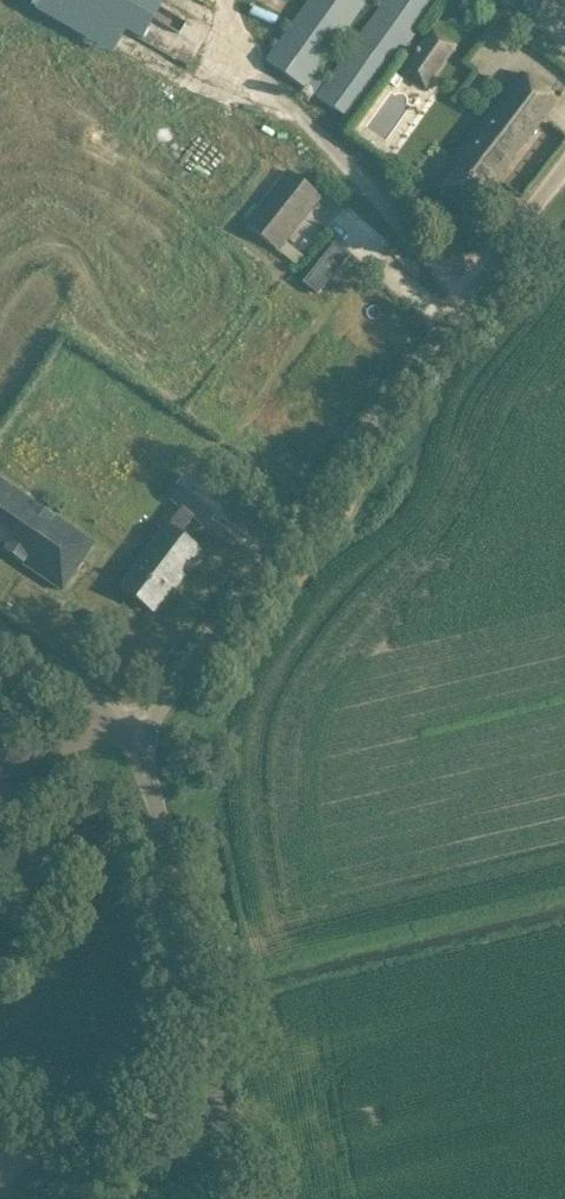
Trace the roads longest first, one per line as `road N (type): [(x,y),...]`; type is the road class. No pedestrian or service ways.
road 1 (unclassified): [(140,734),(564,165)]
road 2 (unclassified): [(233,1198),(140,734)]
road 3 (unclassified): [(140,734),(0,642)]

